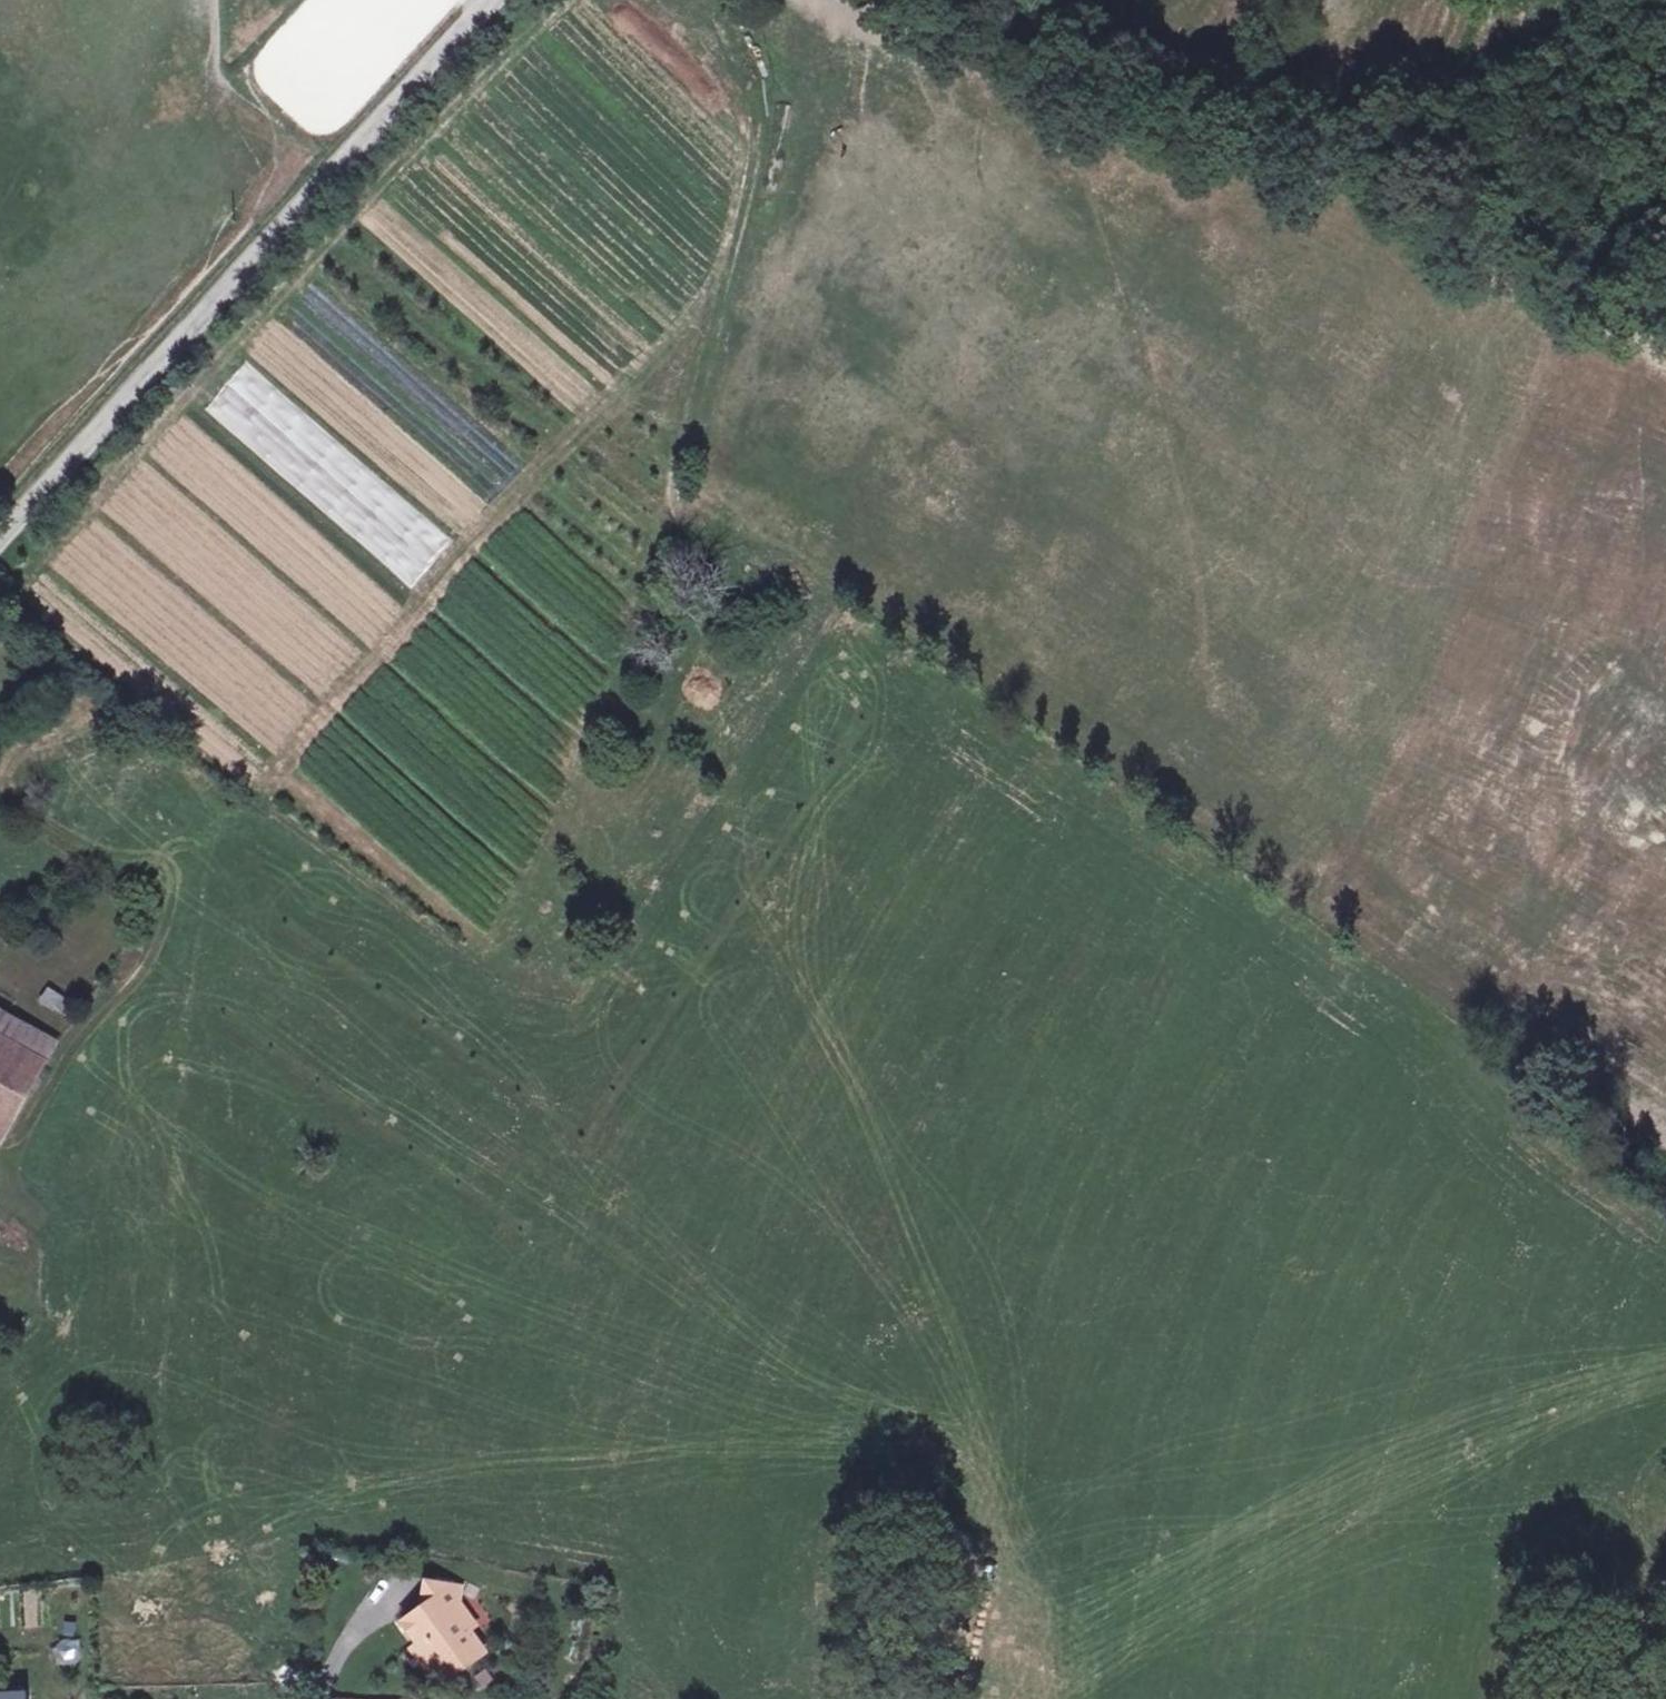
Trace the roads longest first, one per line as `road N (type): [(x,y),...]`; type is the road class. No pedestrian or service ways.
road 1 (tertiary): [(490,0),(0,539)]

